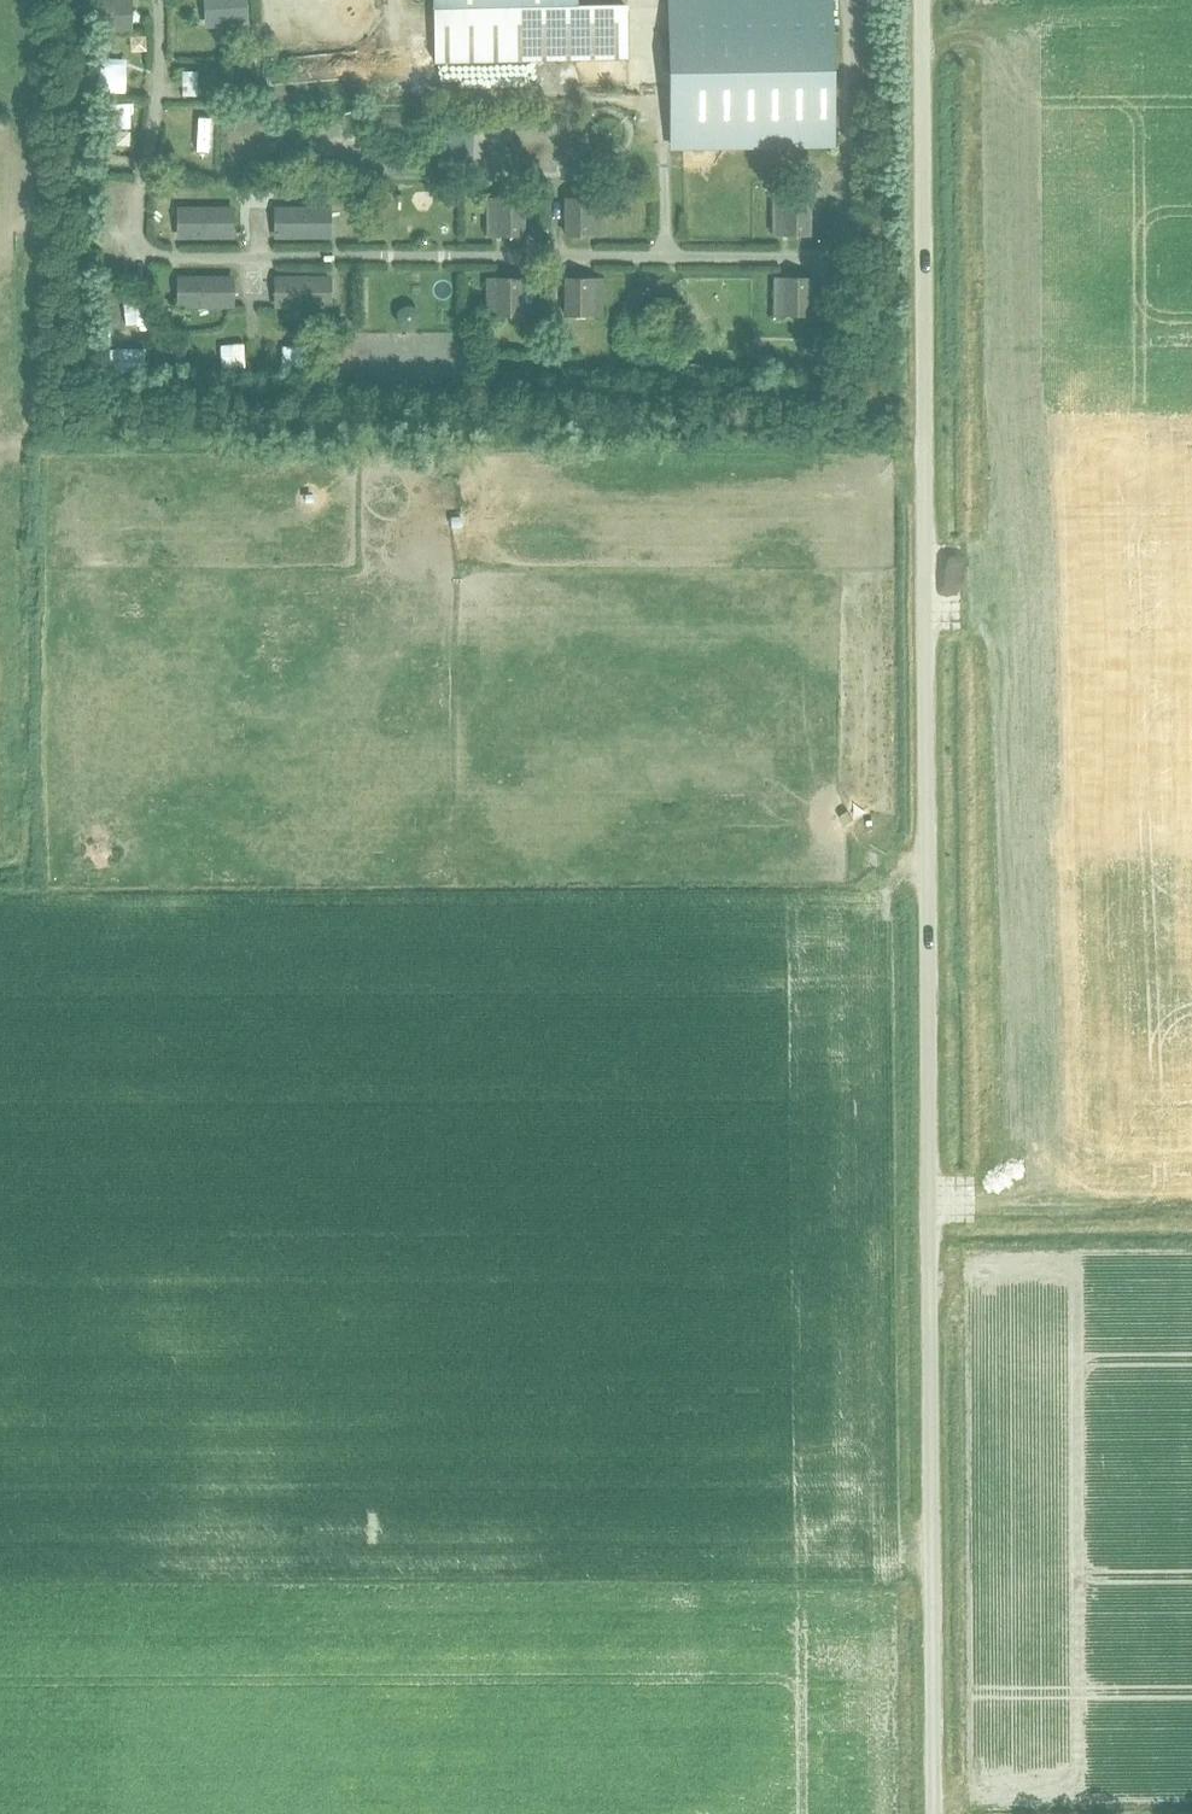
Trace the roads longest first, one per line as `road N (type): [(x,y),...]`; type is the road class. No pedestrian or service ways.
road 1 (unclassified): [(927,1813),(926,0)]

